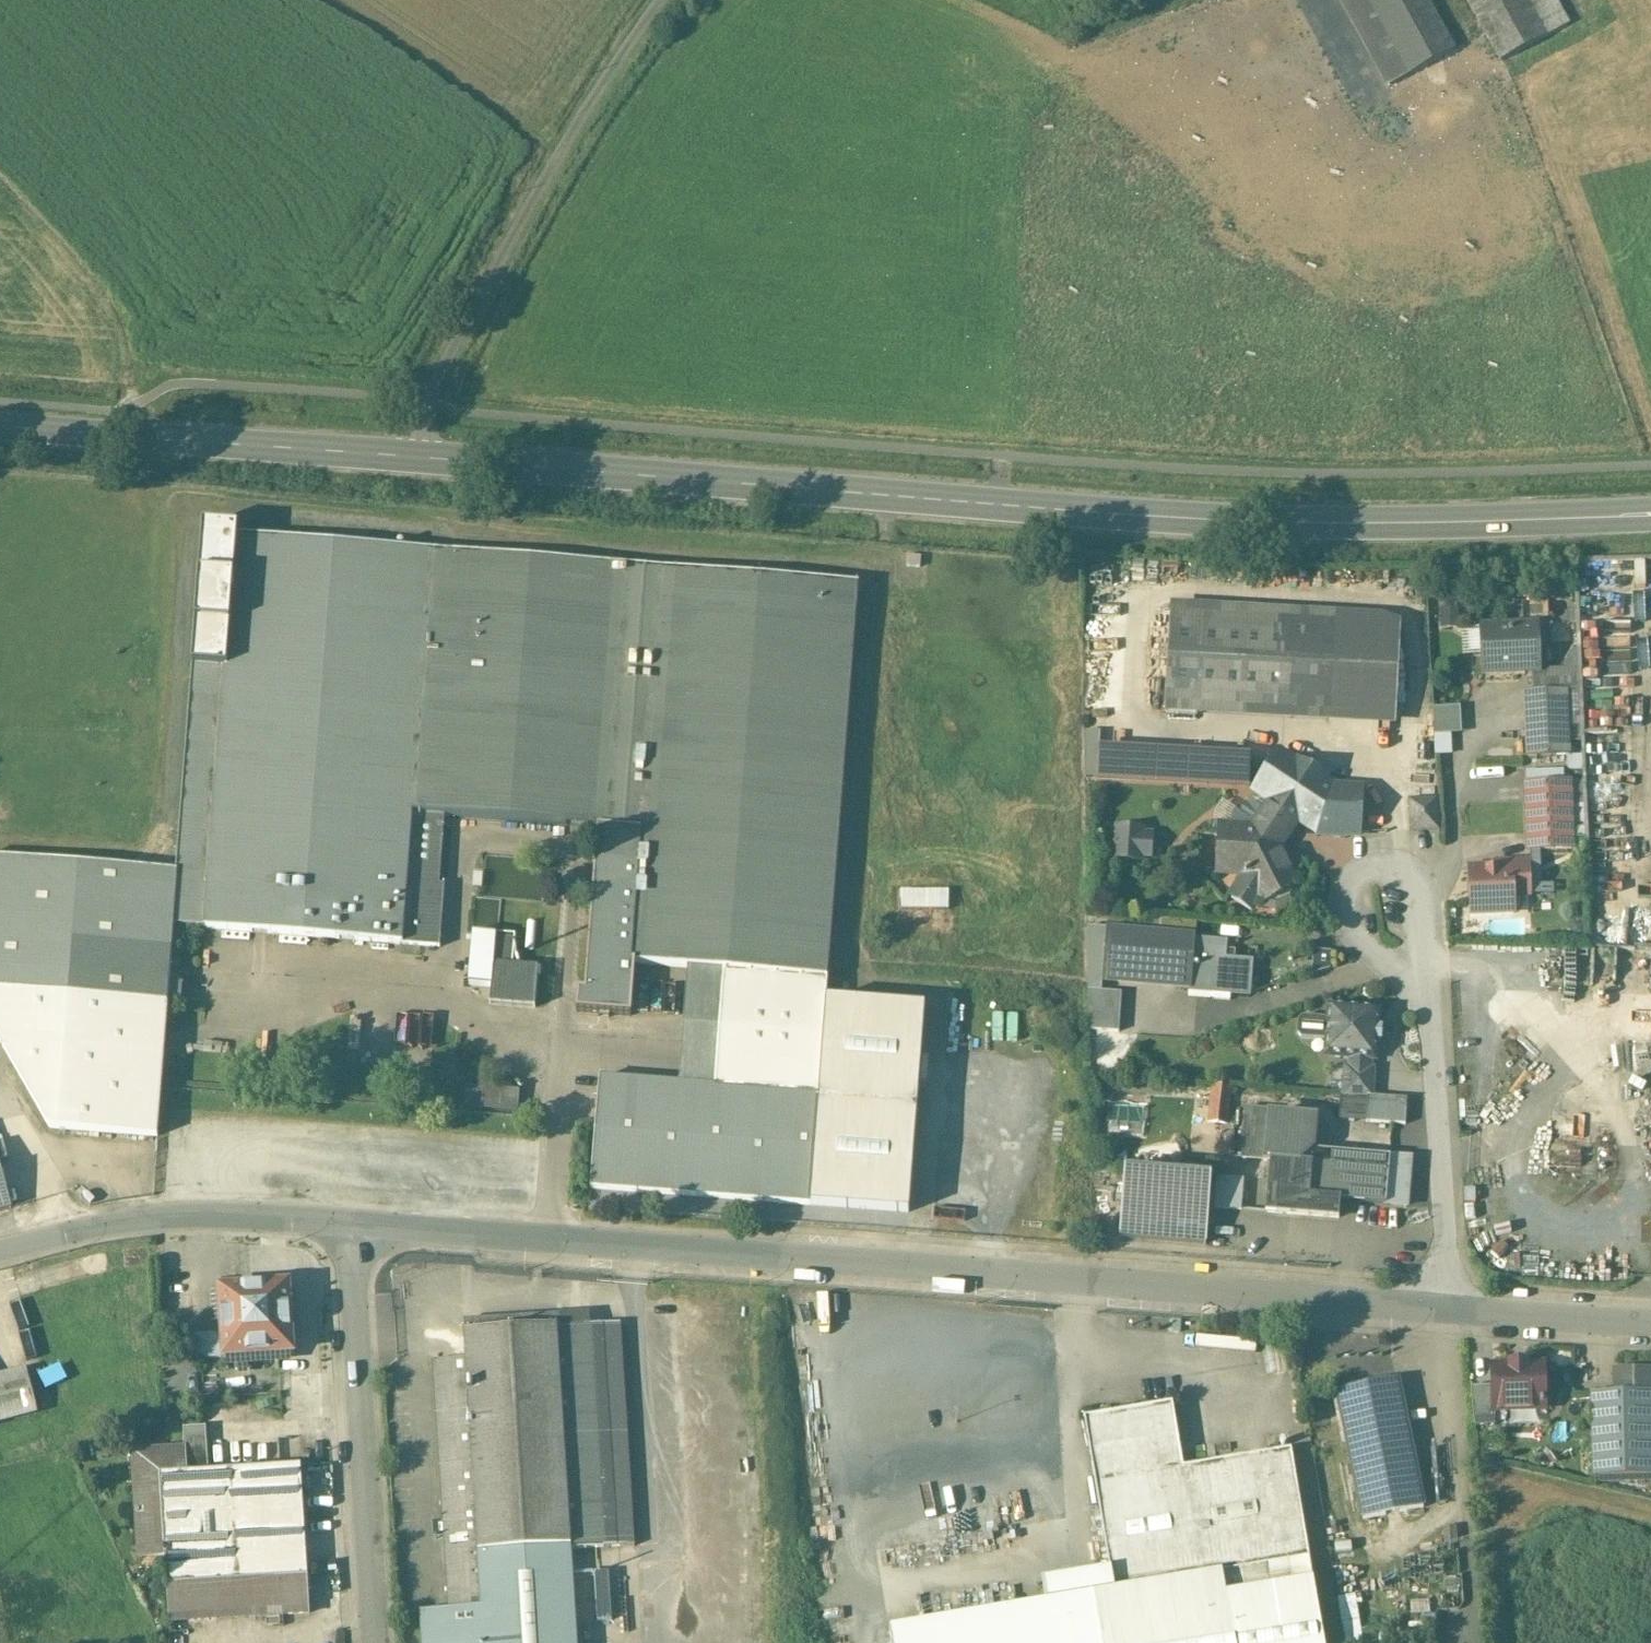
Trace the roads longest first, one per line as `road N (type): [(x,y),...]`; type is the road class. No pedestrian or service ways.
road 1 (secondary): [(415,458),(1162,518),(1399,524),(1650,515)]
road 2 (residential): [(358,1213),(1455,1305)]
road 3 (unclassified): [(415,458),(425,401),(454,347),(577,125),(661,0)]
road 4 (residential): [(1424,875),(1455,1305)]
road 5 (unclassified): [(358,1213),(382,1642)]
road 6 (secondary): [(0,427),(415,458)]
road 7 (residential): [(0,1248),(140,1206),(263,1201),(358,1213)]
road 8 (residential): [(1455,1305),(1650,1317)]

